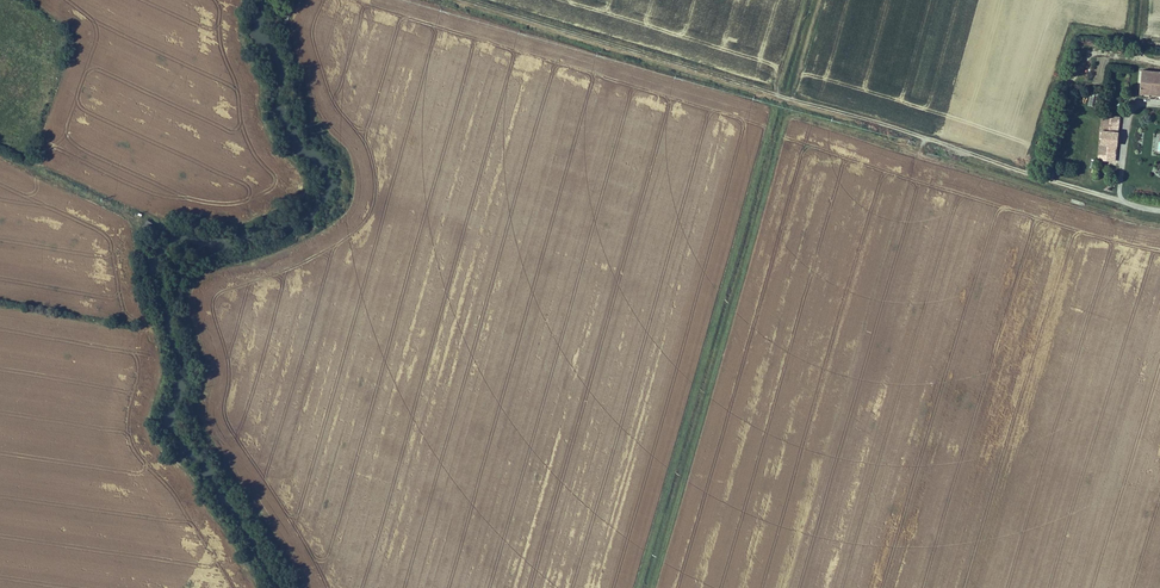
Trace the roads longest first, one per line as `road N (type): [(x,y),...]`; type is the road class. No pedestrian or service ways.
road 1 (track): [(469,0),(1120,201)]
road 2 (track): [(0,159),(147,226)]
road 3 (unclassified): [(1159,210),(1120,201),(1141,104)]

